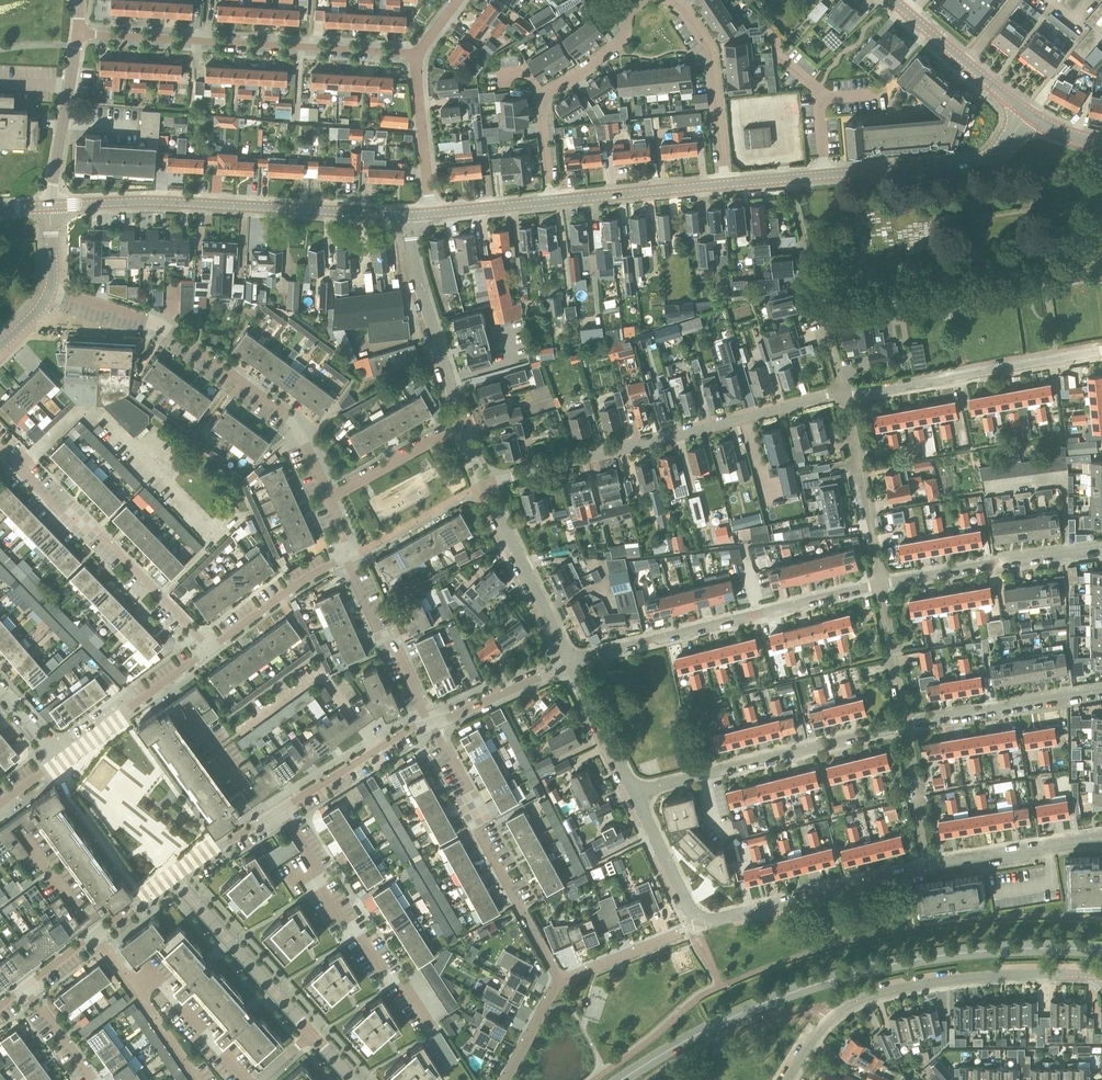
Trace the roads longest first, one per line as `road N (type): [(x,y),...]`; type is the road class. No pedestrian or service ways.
road 1 (secondary): [(622,1079),(730,1018),(849,974),(960,953),(1101,951)]
road 2 (residential): [(485,487),(846,395)]
road 3 (residential): [(330,497),(301,430),(172,332),(49,297)]
road 4 (residential): [(409,216),(140,202),(51,208)]
road 5 (residential): [(789,1079),(831,1019),(883,993),(950,980),(1101,975)]
road 6 (residential): [(416,54),(78,34)]
road 7 (residential): [(573,664),(880,584)]
road 8 (residential): [(212,650),(0,447)]
road 9 (residential): [(559,983),(432,725)]
road 10 (residential): [(637,796),(908,725)]
road 11 (residential): [(435,1031),(384,973),(284,809)]
road 12 (residential): [(353,1079),(175,879)]
road 13 (residential): [(846,395),(1101,351)]
road 14 (residential): [(695,926),(931,865)]
road 15 (residential): [(846,395),(790,178)]
road 16 (residential): [(880,584),(1101,548)]
road 17 (residential): [(1027,114),(984,161),(825,175)]
road 18 (residential): [(463,424),(415,266),(409,216)]
road 19 (residential): [(671,0),(711,50),(724,185)]
road 20 (residential): [(573,664),(485,487)]
road 21 (residential): [(908,725),(1101,693)]
road 22 (residential): [(880,584),(846,395)]
road 23 (residential): [(64,762),(212,650)]
road 24 (residential): [(432,725),(398,651),(377,629),(350,561)]
road 25 (residential): [(27,989),(175,879)]
road 26 (residential): [(51,208),(78,34)]
road 27 (residential): [(1027,114),(895,0)]
road 28 (residential): [(724,185),(551,201)]
road 29 (residential): [(931,865),(1101,836)]
road 30 (residential): [(284,809),(432,725)]
road 31 (residential): [(212,650),(293,590),(350,561)]
road 32 (residential): [(433,215),(416,54)]
road 33 (residential): [(432,725),(573,664)]
road 34 (residential): [(330,497),(463,424)]
road 35 (residential): [(541,98),(619,45),(631,12),(647,0)]
road 36 (residential): [(637,796),(573,664)]
road 37 (residential): [(908,725),(880,584)]
road 38 (residential): [(695,926),(637,796)]
road 39 (residential): [(931,865),(908,725)]
road 40 (residential): [(559,983),(683,931)]
road 41 (residential): [(175,879),(284,809)]

